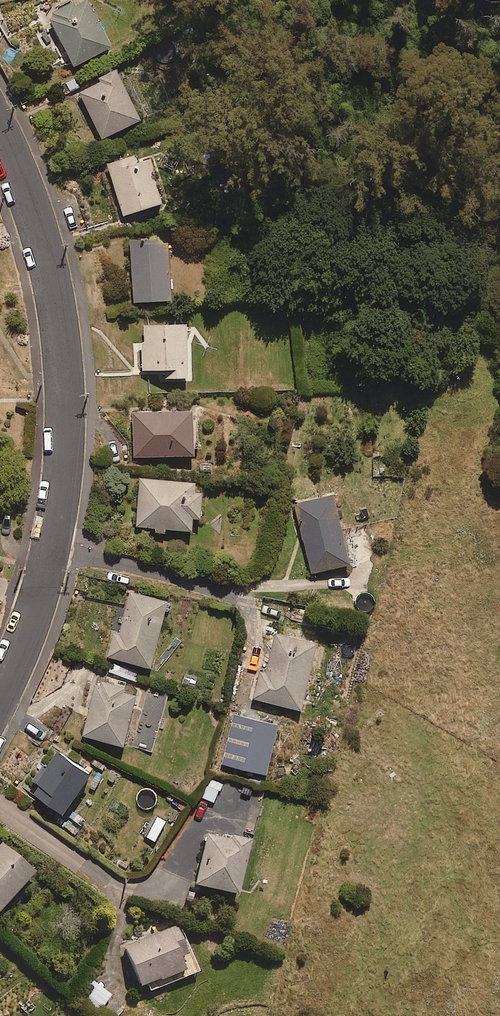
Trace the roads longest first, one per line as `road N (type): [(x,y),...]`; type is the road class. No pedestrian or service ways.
road 1 (residential): [(0,697),(40,591),(64,461),(65,391),(47,257),(0,129)]

